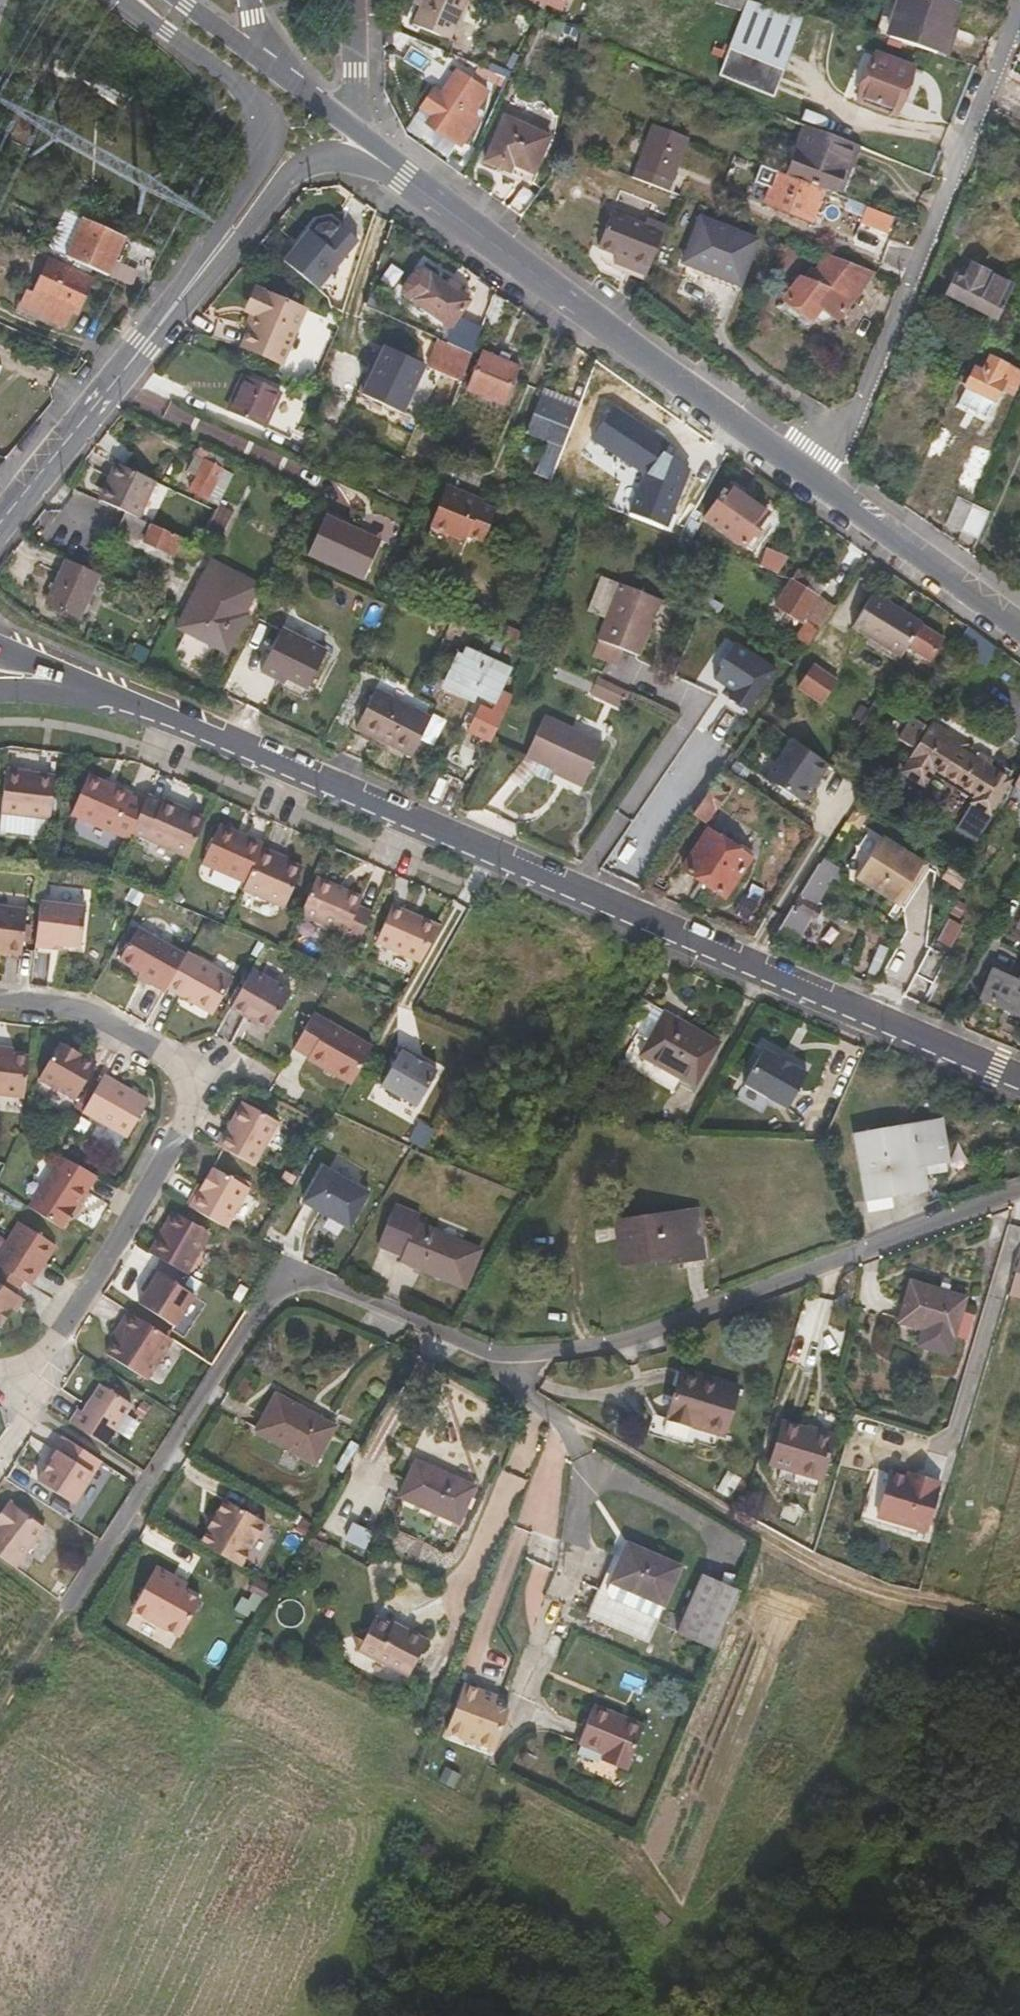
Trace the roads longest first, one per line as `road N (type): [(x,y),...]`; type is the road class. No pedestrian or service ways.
road 1 (secondary): [(128,700),(1019,1078)]
road 2 (residential): [(75,1606),(271,1293),(298,1282),(326,1284),(494,1358)]
road 3 (residential): [(494,1358),(601,1359),(1019,1193)]
road 4 (secondary): [(816,479),(401,176)]
road 5 (residential): [(1019,14),(862,404),(816,479)]
road 6 (track): [(600,1441),(813,1563),(1019,1627)]
road 7 (secondary): [(123,0),(230,83),(255,122),(243,179),(178,302)]
road 8 (residential): [(19,1382),(43,1363),(190,1112),(190,1091)]
road 9 (secondary): [(401,176),(338,157),(314,158),(273,191),(178,302)]
road 10 (secondary): [(178,302),(0,522)]
road 11 (secondary): [(1019,628),(816,479)]
road 12 (residential): [(190,1091),(173,1061),(86,1011),(0,1002)]
road 13 (secondary): [(0,641),(128,700)]
road 14 (residential): [(494,1358),(542,1408),(600,1441)]
road 15 (track): [(0,1715),(75,1606)]
road 16 (residential): [(358,132),(352,0)]
road 17 (secondary): [(0,694),(128,700)]

